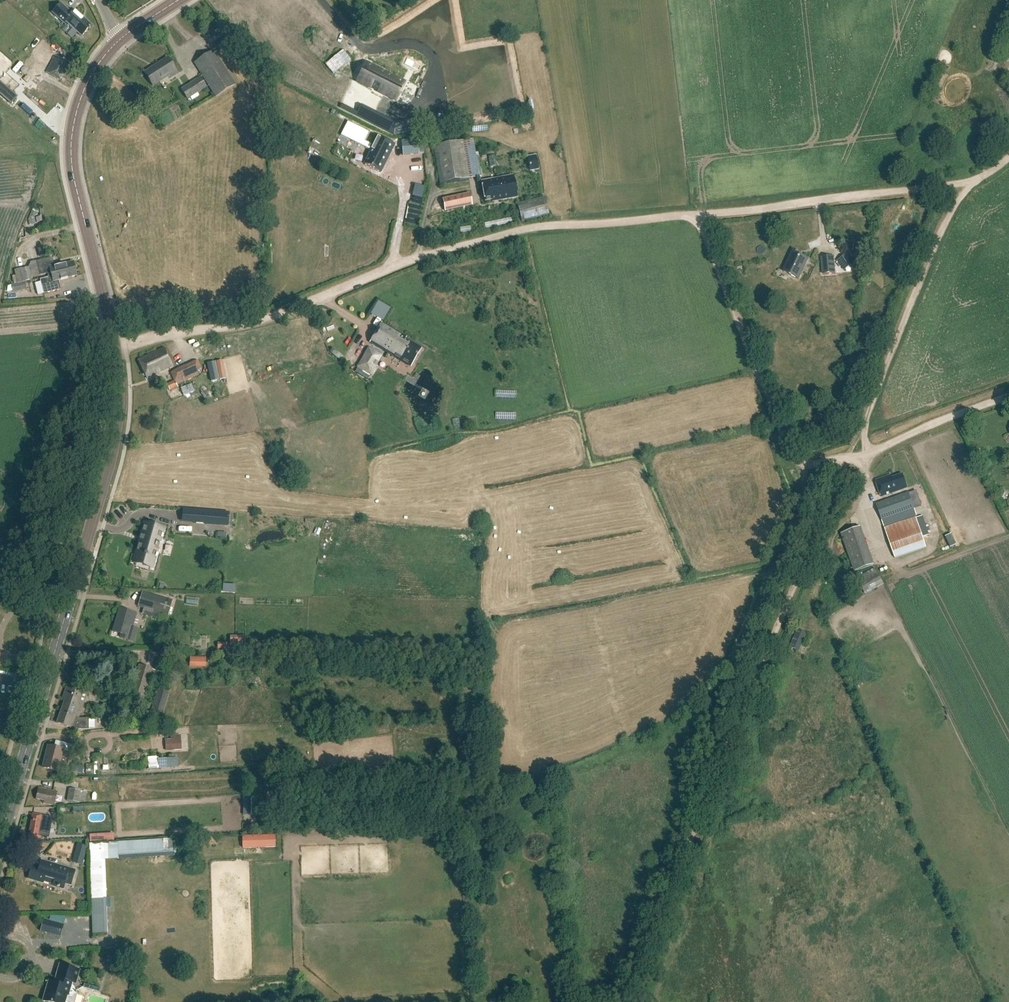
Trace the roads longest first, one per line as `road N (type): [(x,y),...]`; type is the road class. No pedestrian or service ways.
road 1 (secondary): [(0,836),(115,440),(115,348),(76,189),(73,143),(83,91),(119,39)]
road 2 (track): [(125,345),(258,321),(419,256),(506,233),(700,216)]
road 3 (track): [(623,1001),(847,458)]
road 4 (track): [(847,458),(810,464),(787,451),(700,216)]
road 5 (track): [(961,182),(847,458)]
road 6 (track): [(700,216),(961,182)]
road 7 (track): [(1008,398),(847,458)]

